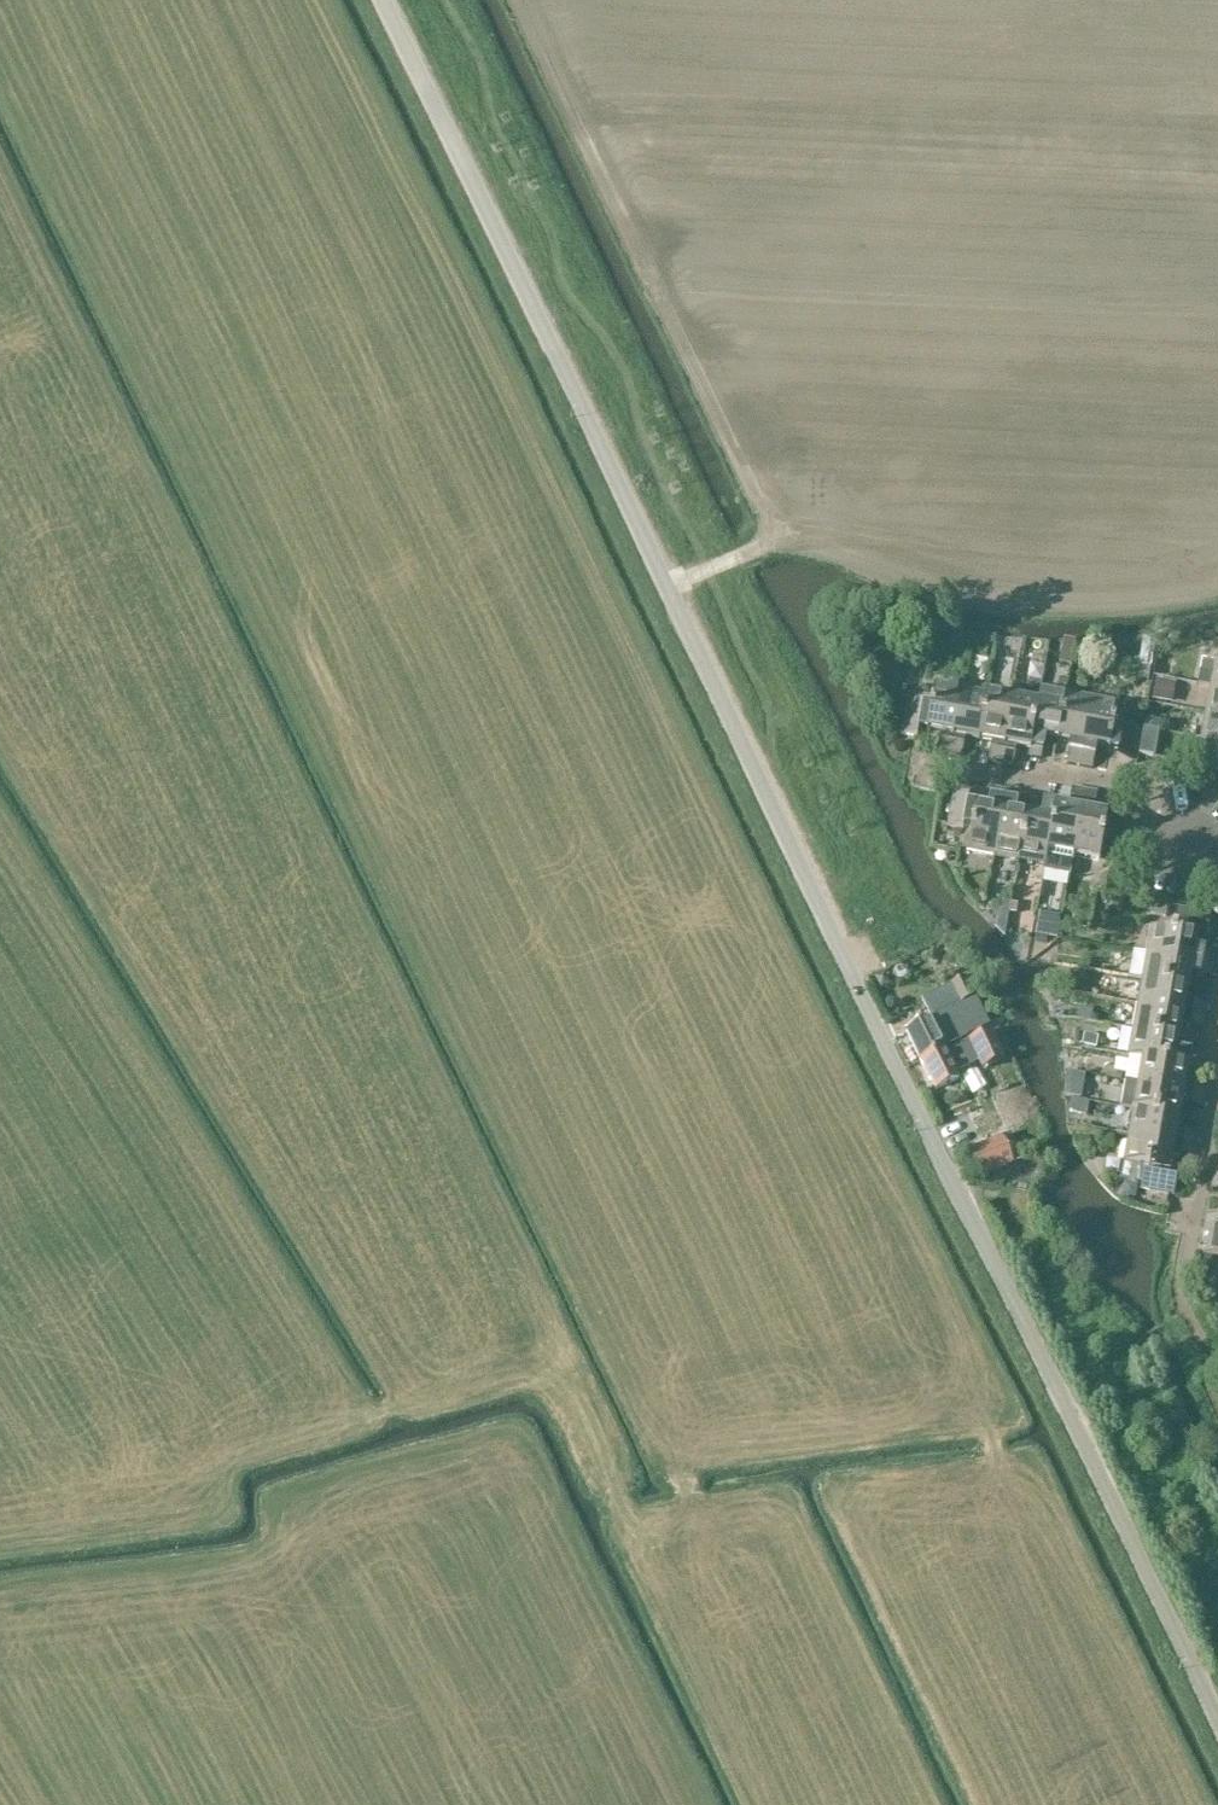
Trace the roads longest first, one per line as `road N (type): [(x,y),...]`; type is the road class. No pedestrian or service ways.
road 1 (unclassified): [(1217,1713),(382,0)]

